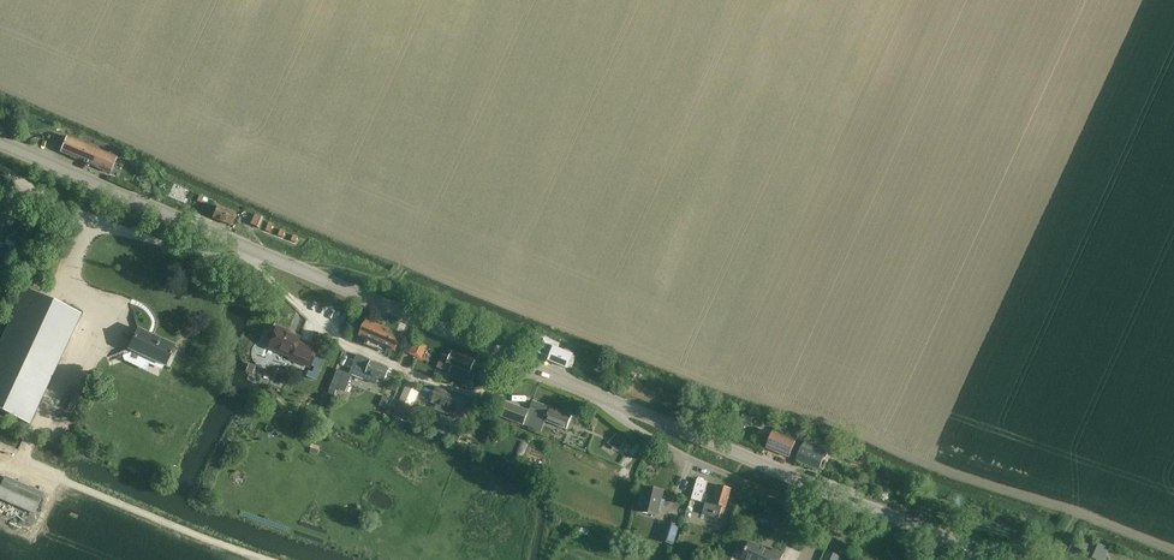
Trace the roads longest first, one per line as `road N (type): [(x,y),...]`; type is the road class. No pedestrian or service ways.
road 1 (tertiary): [(1005,559),(517,362)]
road 2 (residential): [(252,249),(304,309),(364,352),(478,393),(498,387),(517,362)]
road 3 (tertiary): [(517,362),(252,249)]
road 4 (tertiary): [(252,249),(0,144)]
road 5 (track): [(882,511),(919,509),(1039,544),(1066,533),(1082,506)]
road 6 (track): [(66,482),(264,559)]
road 7 (track): [(812,511),(922,559)]

